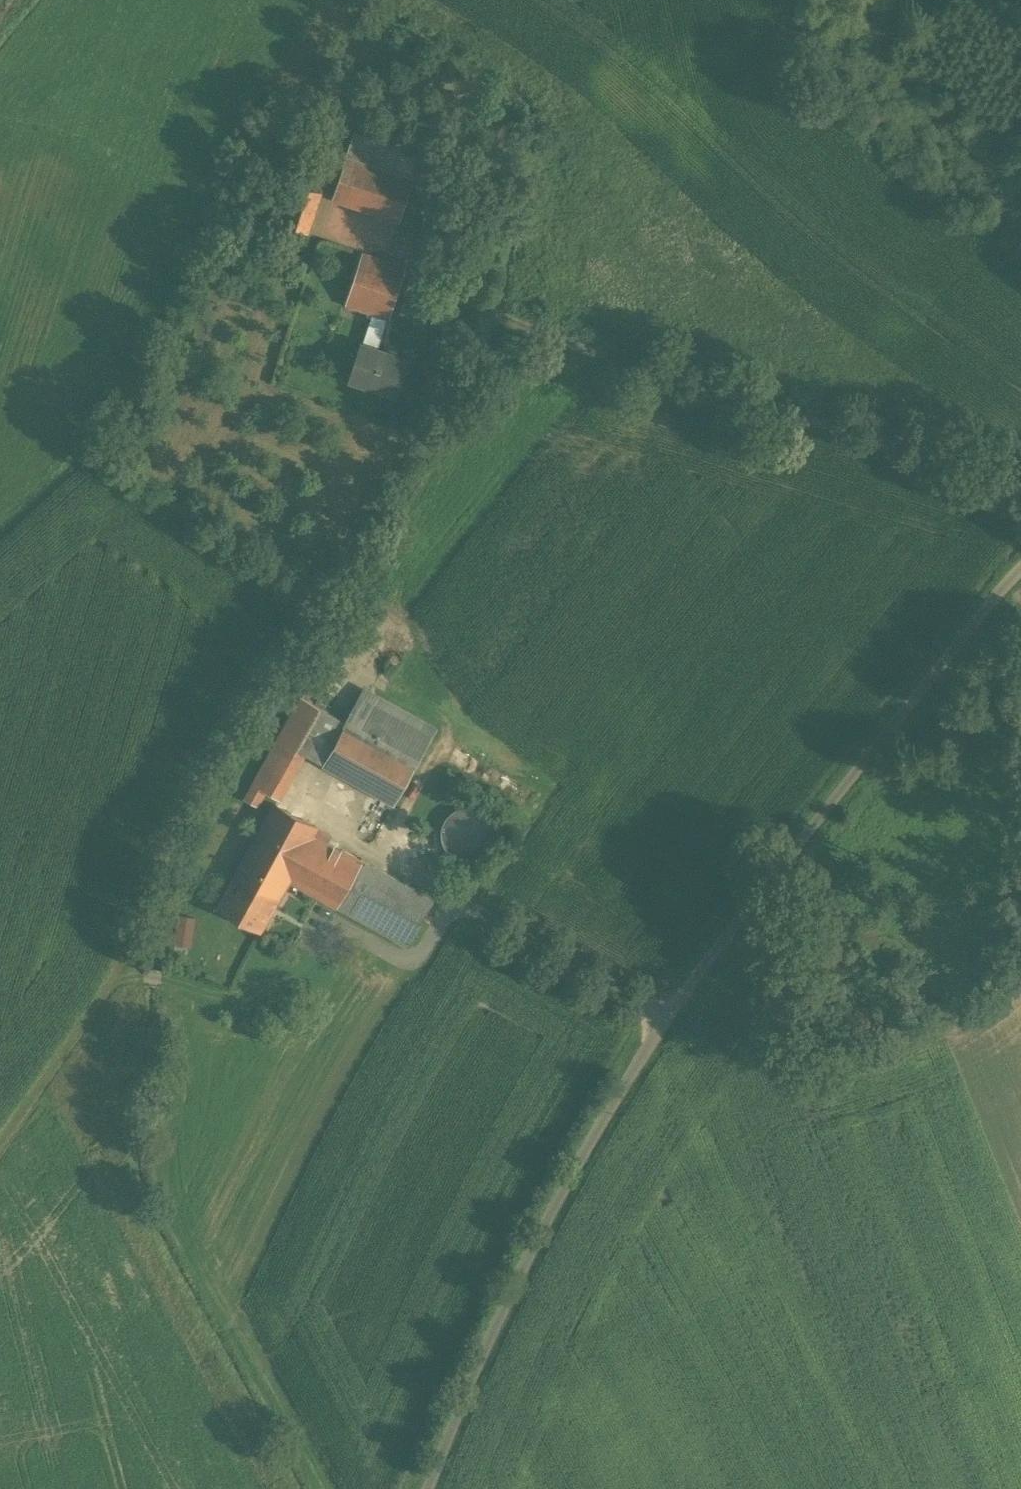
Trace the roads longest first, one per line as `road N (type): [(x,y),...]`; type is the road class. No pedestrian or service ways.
road 1 (unclassified): [(429,1488),(528,1256),(665,1014),(1020,565)]
road 2 (track): [(0,1129),(116,958),(142,848),(176,784),(302,590),(391,423),(464,308)]

